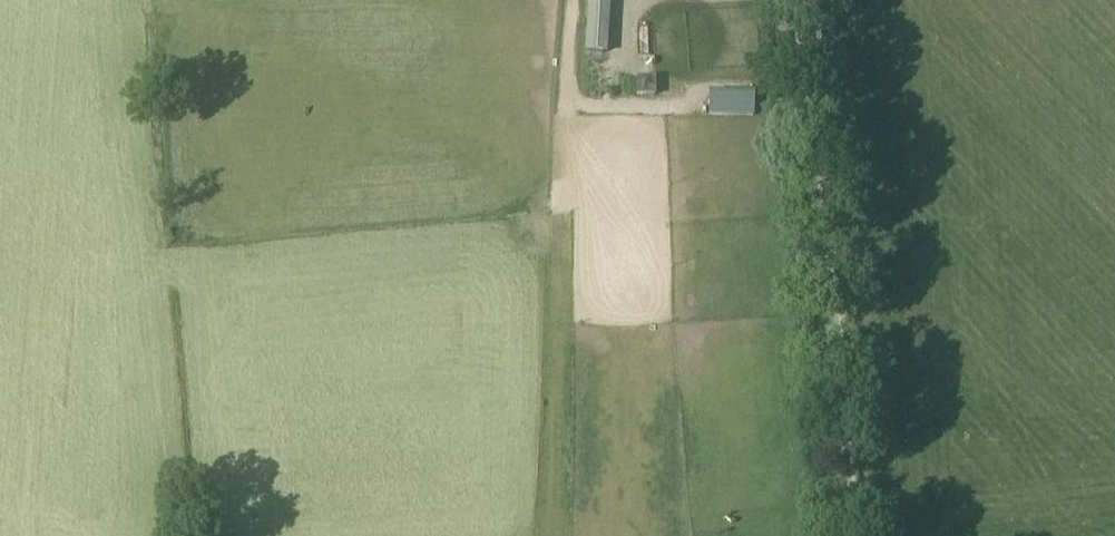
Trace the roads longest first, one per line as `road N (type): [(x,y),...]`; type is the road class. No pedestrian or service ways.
road 1 (unclassified): [(860,535),(817,0)]

